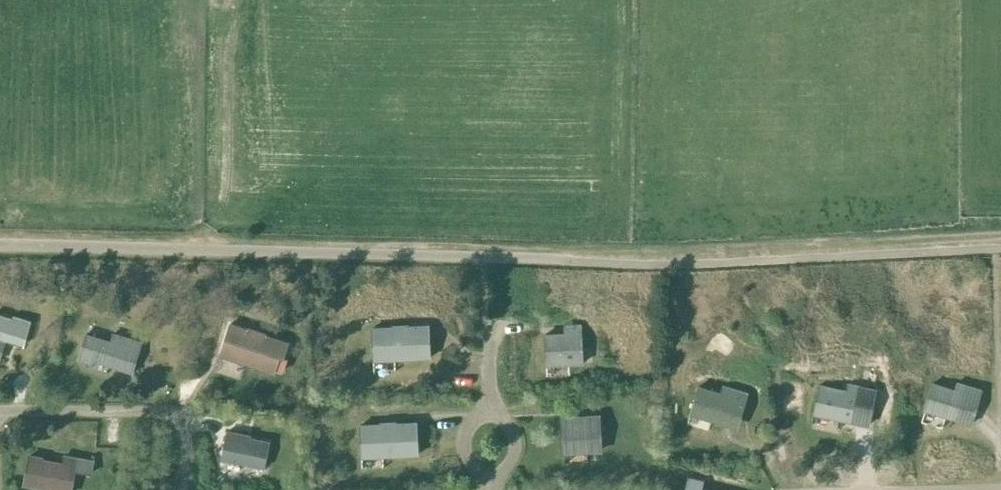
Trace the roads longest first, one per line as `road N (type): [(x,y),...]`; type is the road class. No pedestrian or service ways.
road 1 (unclassified): [(490,262),(0,253)]

